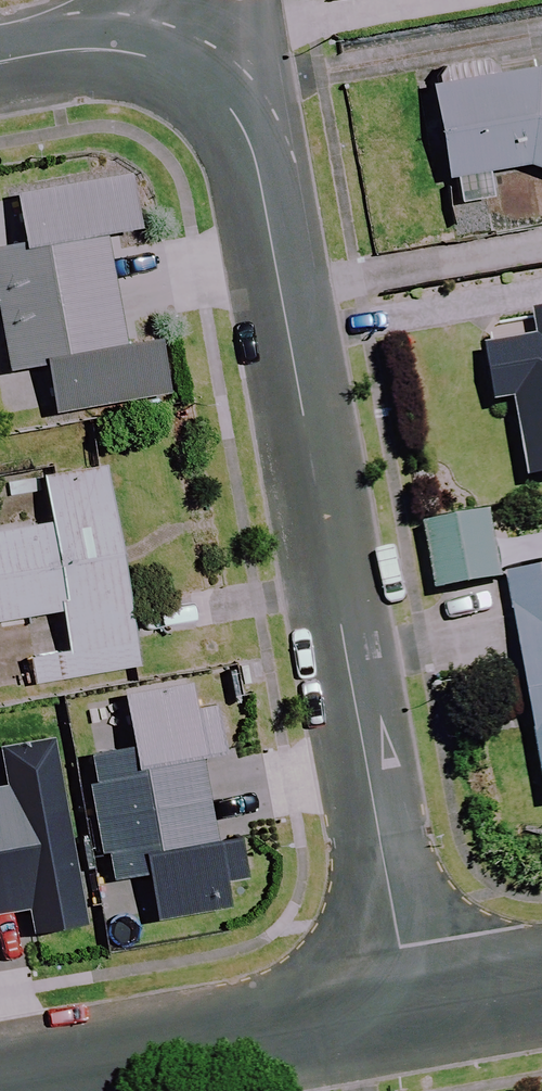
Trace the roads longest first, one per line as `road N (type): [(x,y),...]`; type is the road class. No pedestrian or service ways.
road 1 (residential): [(412,1007),(257,170),(238,120),(177,65)]
road 2 (residential): [(0,1080),(412,1007)]
road 3 (residential): [(177,65),(122,50),(0,62)]
road 4 (residential): [(412,1007),(541,984)]

